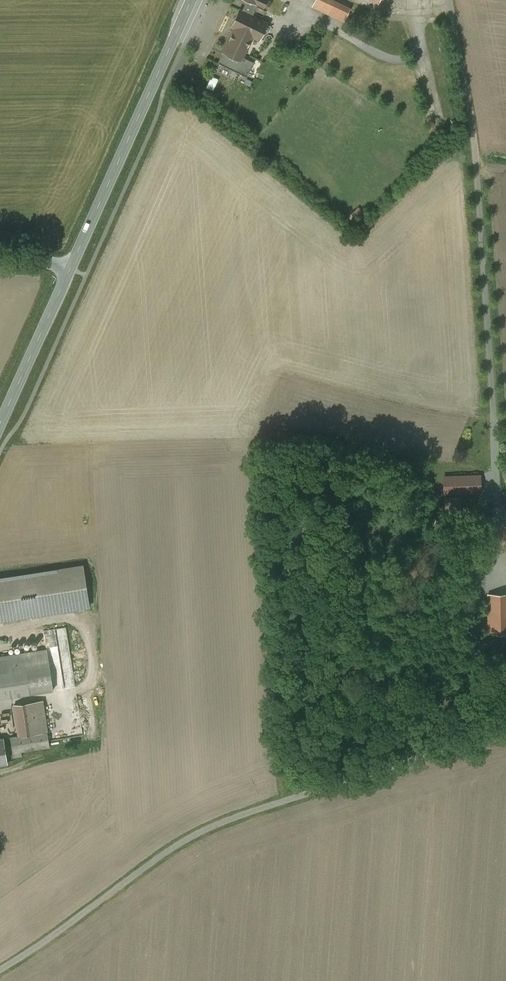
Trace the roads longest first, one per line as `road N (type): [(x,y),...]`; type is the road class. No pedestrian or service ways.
road 1 (unclassified): [(505,586),(496,541),(477,163),(450,0)]
road 2 (unclassified): [(0,970),(184,842),(480,737),(505,695)]
road 3 (tertiary): [(192,0),(70,270)]
road 4 (tertiary): [(70,270),(0,420)]

